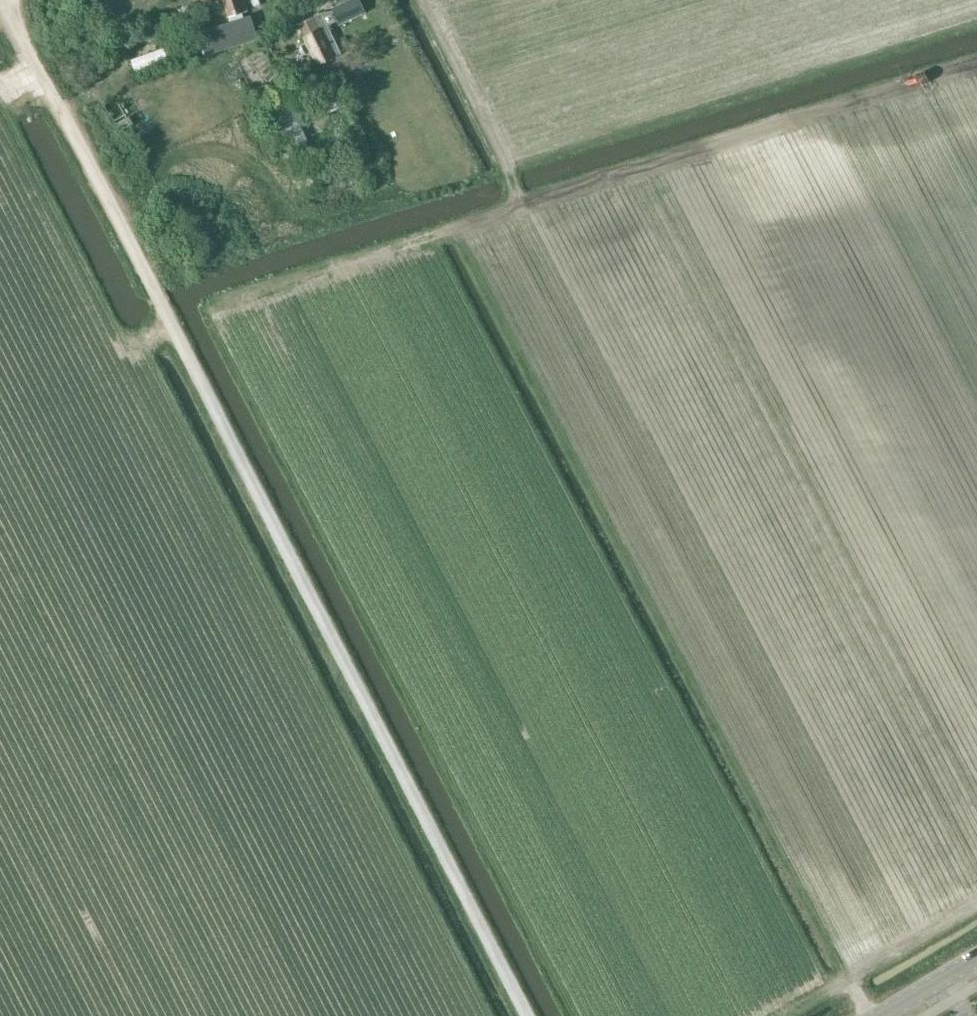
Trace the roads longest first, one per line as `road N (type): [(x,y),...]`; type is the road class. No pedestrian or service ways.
road 1 (track): [(9,0),(527,1015)]

